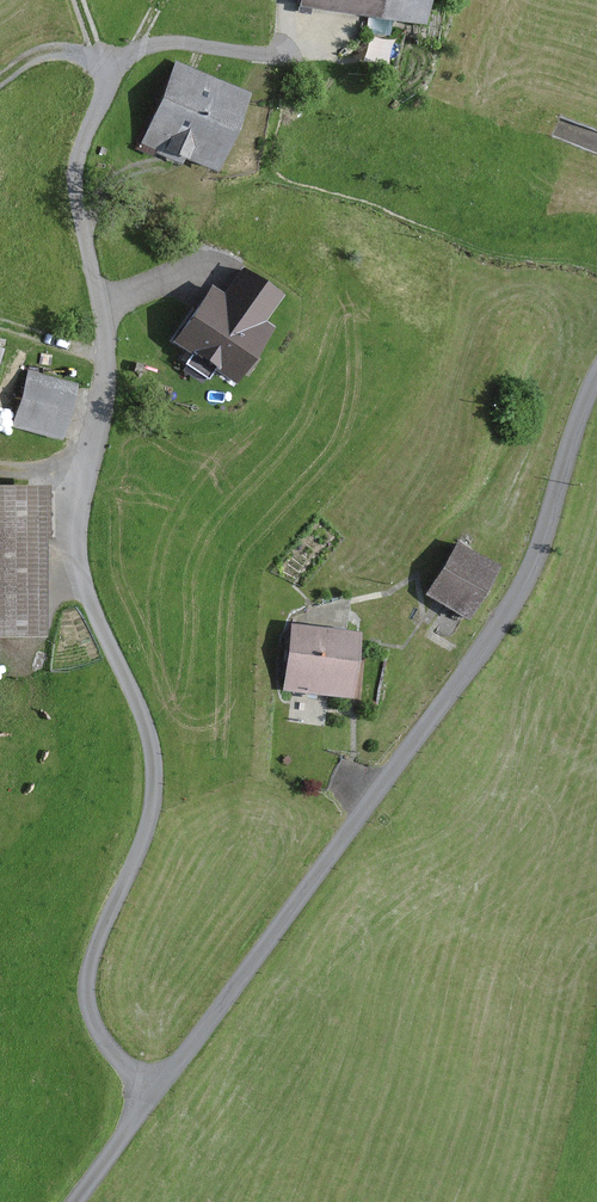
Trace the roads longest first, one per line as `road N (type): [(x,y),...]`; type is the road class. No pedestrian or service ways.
road 1 (unclassified): [(73,1201),(501,624),(539,550),(596,370)]
road 2 (track): [(153,1096),(97,1035),(85,985),(88,962),(144,837),(155,772),(142,715),(86,598),(76,555),(107,359),(104,306),(75,178)]
road 3 (track): [(119,60),(53,51),(0,82)]
road 4 (track): [(75,178),(119,60)]

